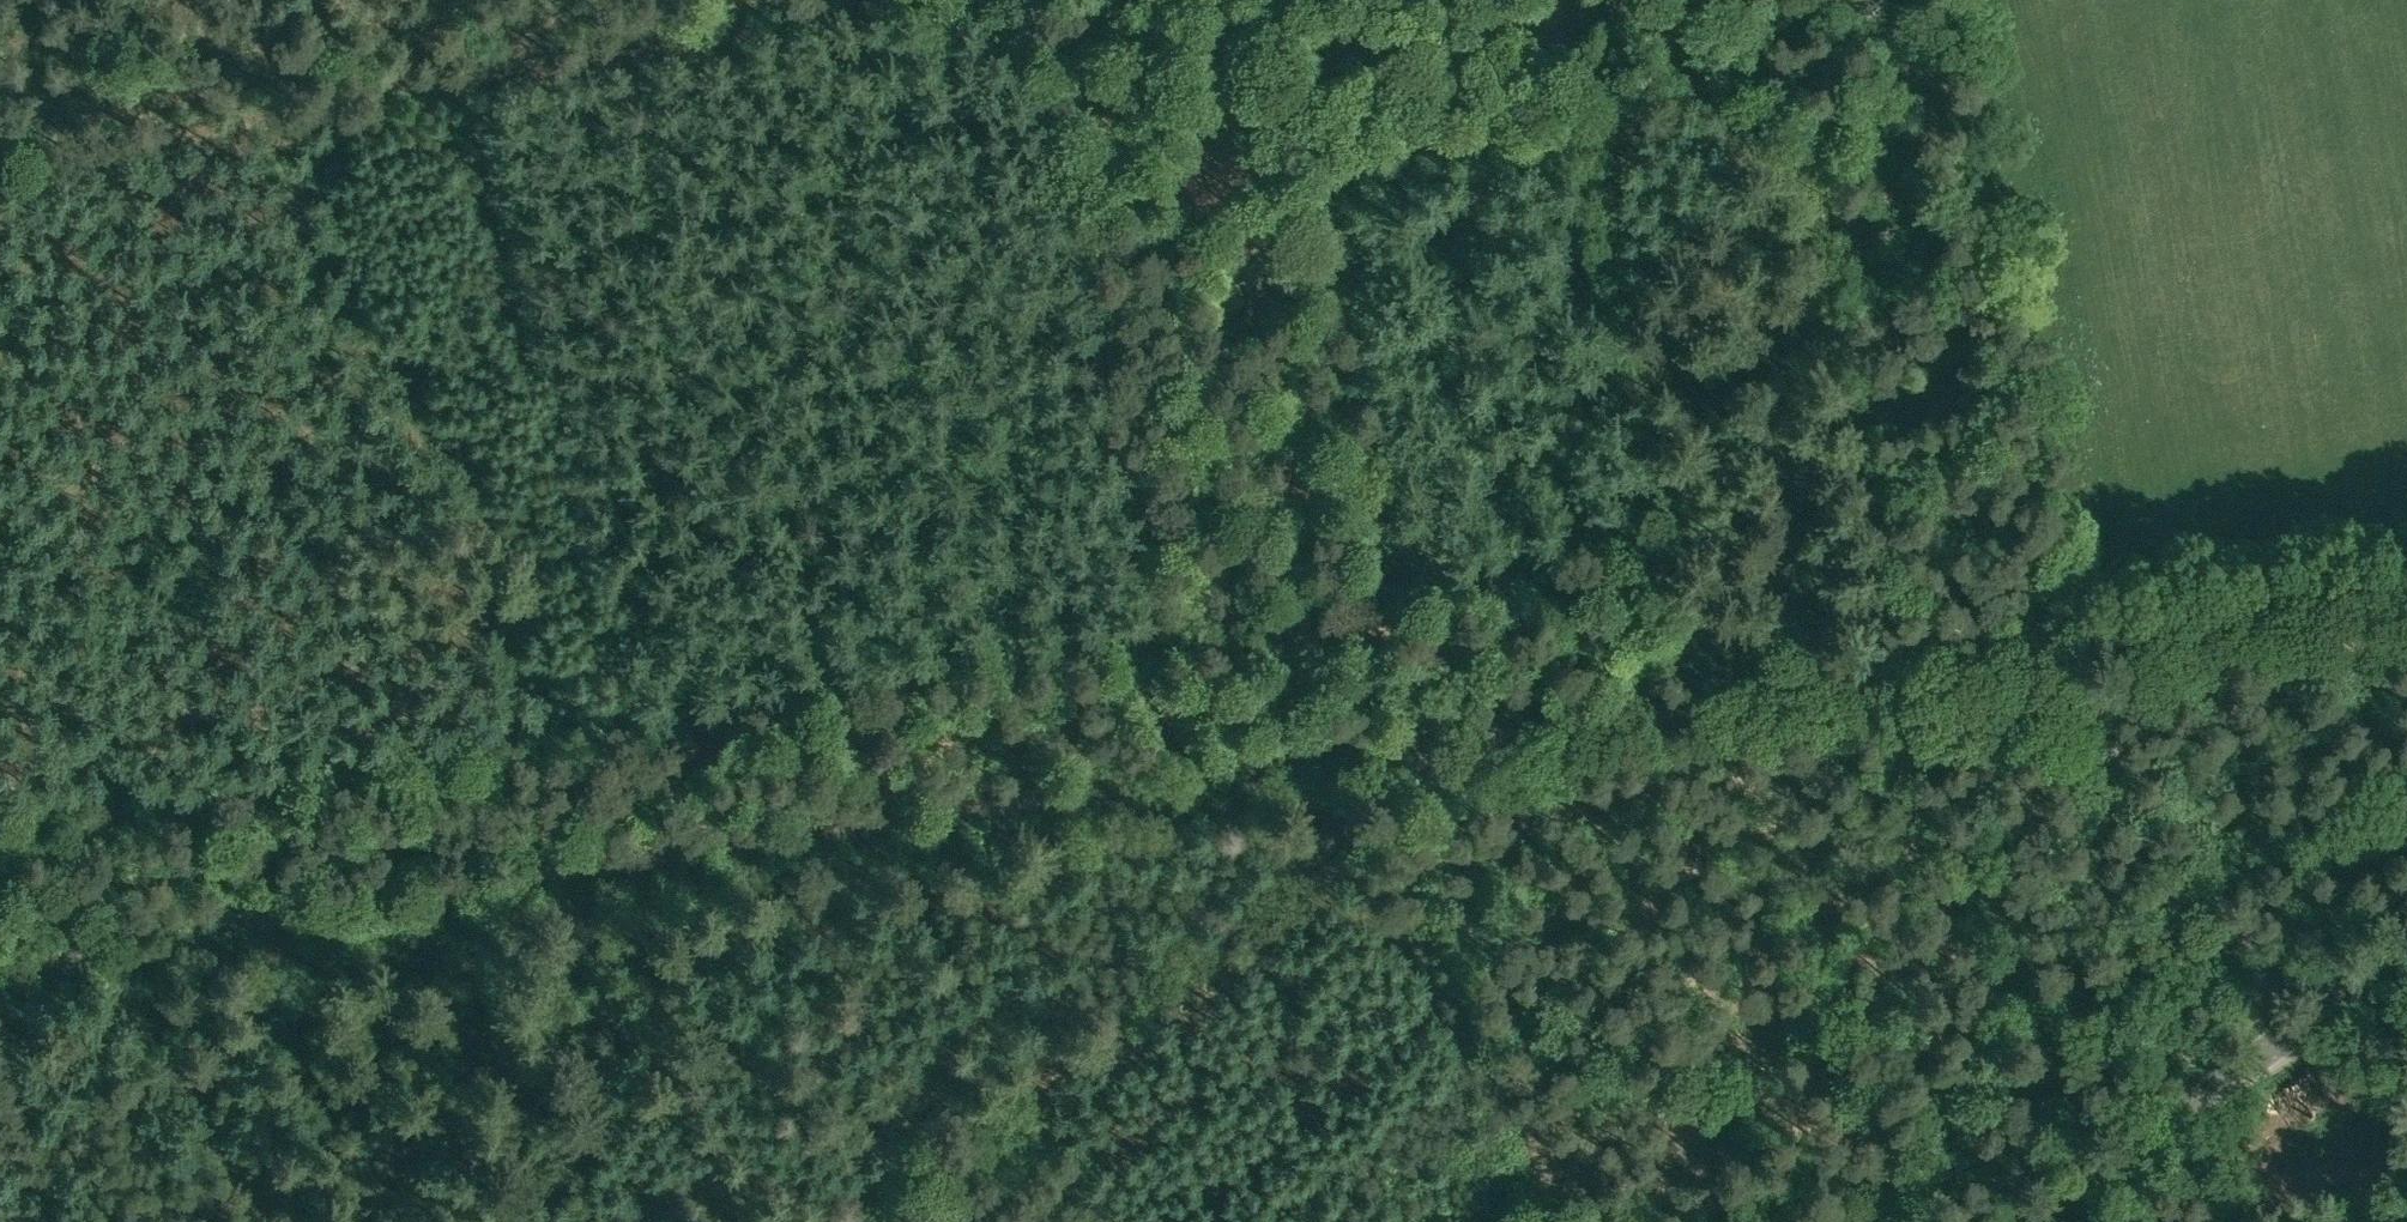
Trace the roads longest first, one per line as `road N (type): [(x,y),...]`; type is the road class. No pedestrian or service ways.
road 1 (track): [(0,965),(2406,573)]
road 2 (secondary): [(2041,1221),(2406,943)]

